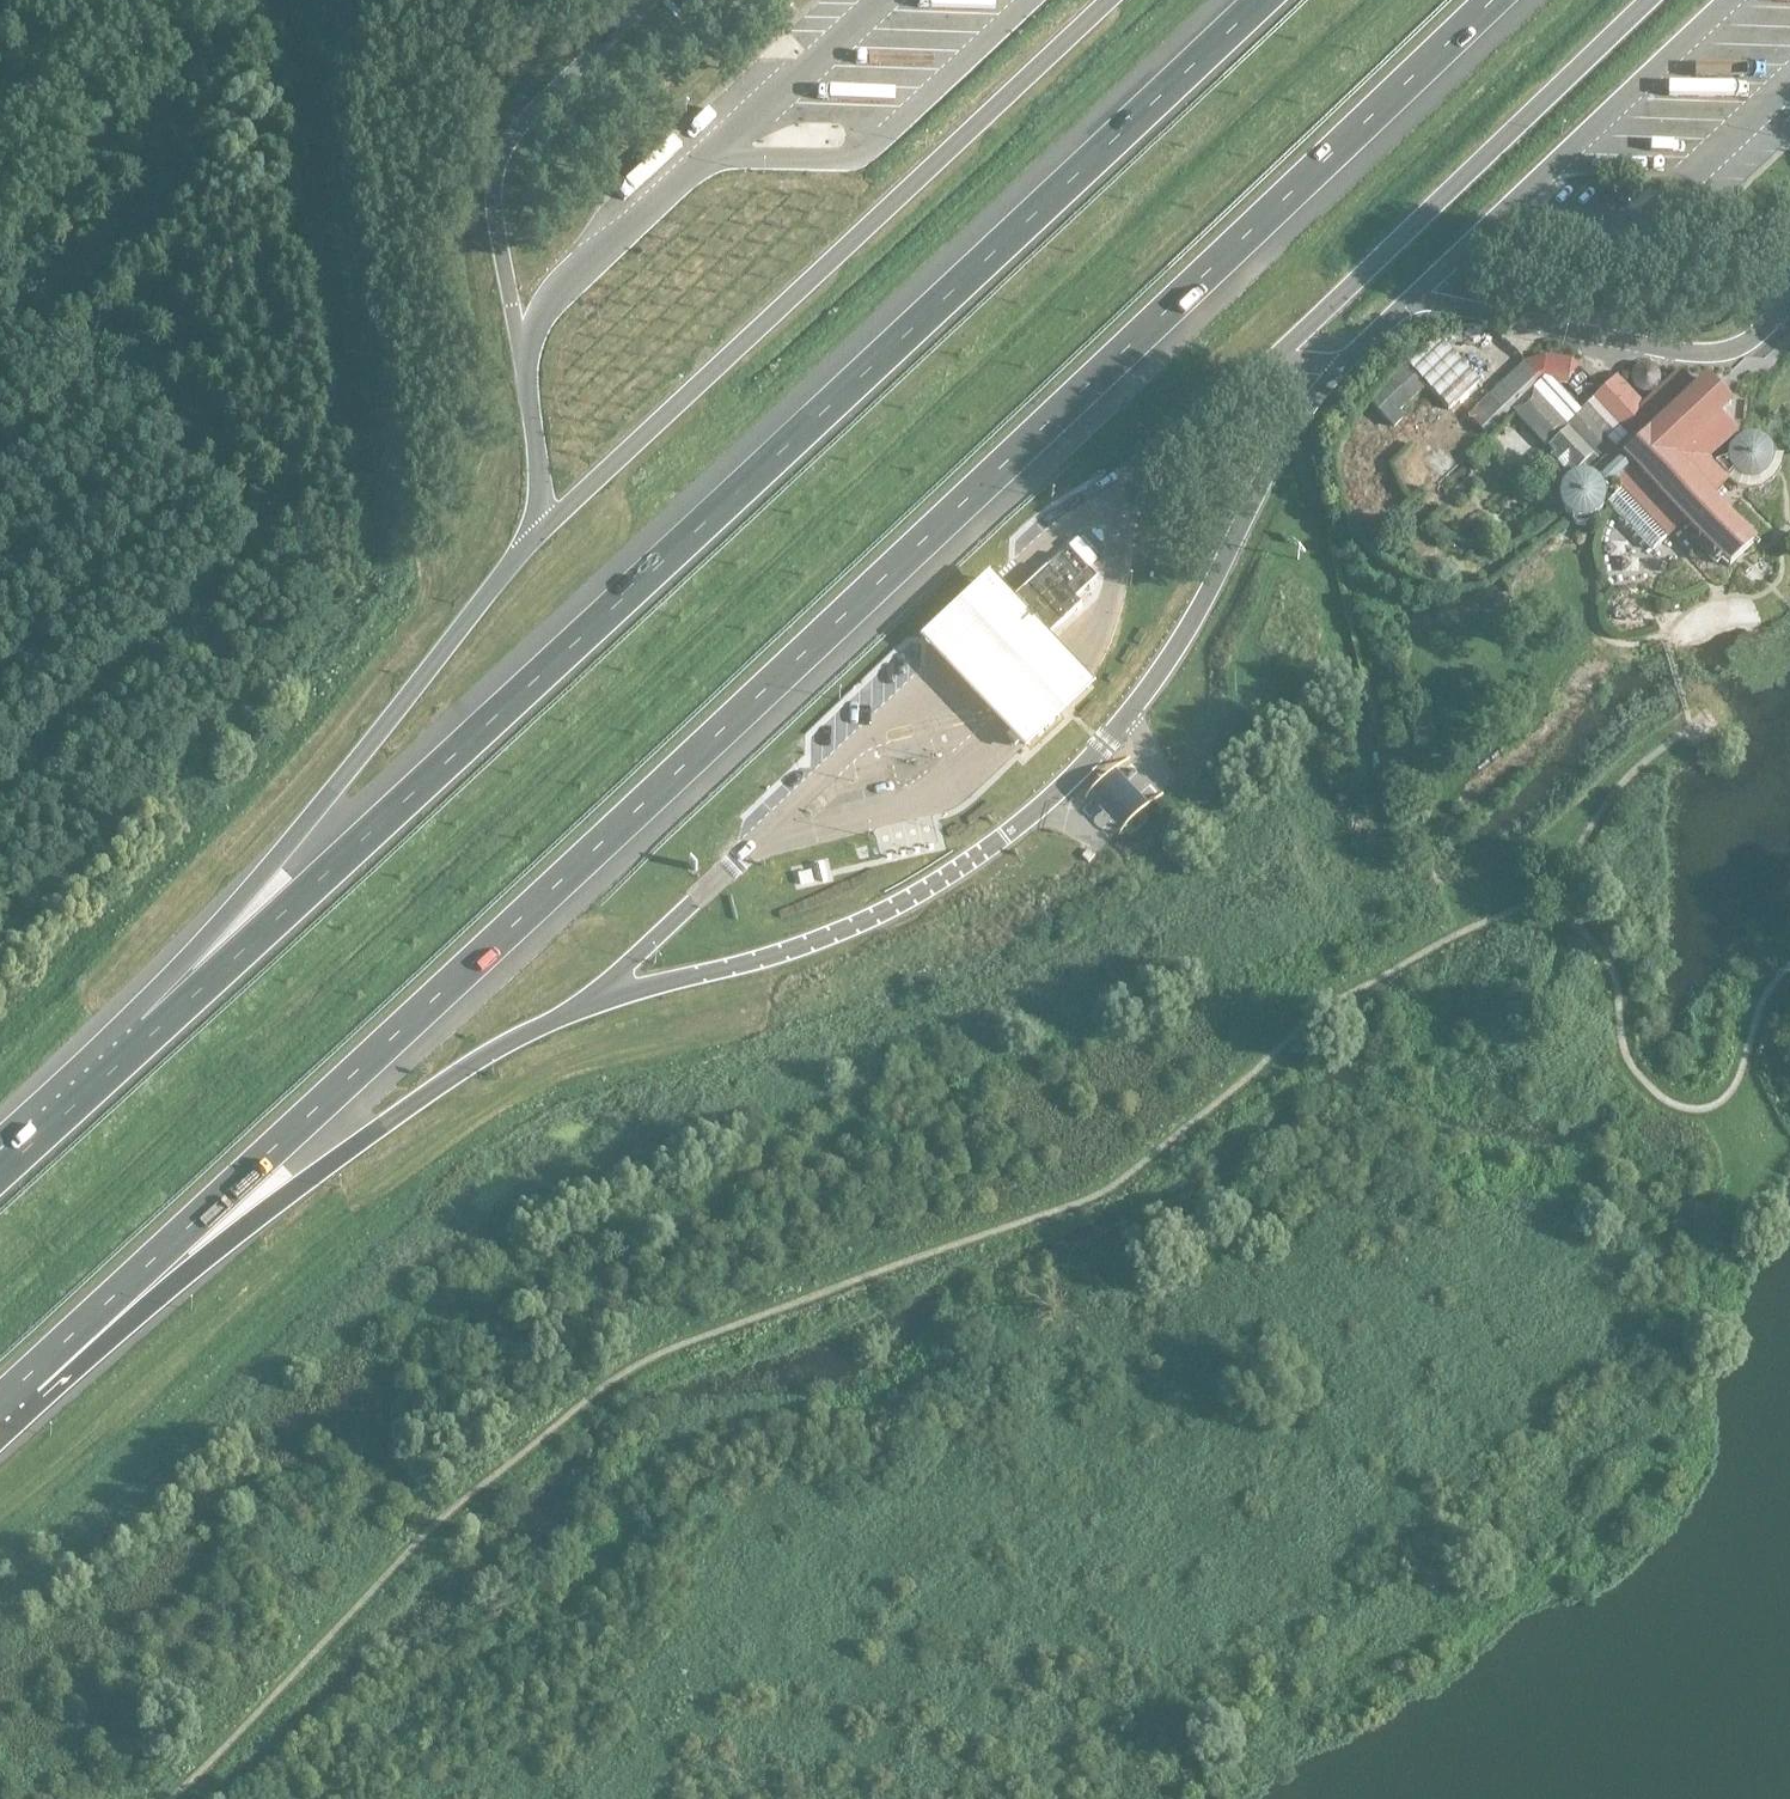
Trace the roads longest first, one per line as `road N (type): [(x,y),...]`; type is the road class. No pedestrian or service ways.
road 1 (motorway): [(19,1384),(890,576),(1493,0)]
road 2 (motorway): [(1264,0),(155,1032)]
road 3 (motorway): [(19,1384),(64,1380),(215,1250),(416,1104),(580,1009)]
road 4 (motorway): [(473,609),(274,862),(155,1032)]
road 5 (motorway): [(155,1032),(0,1171)]

